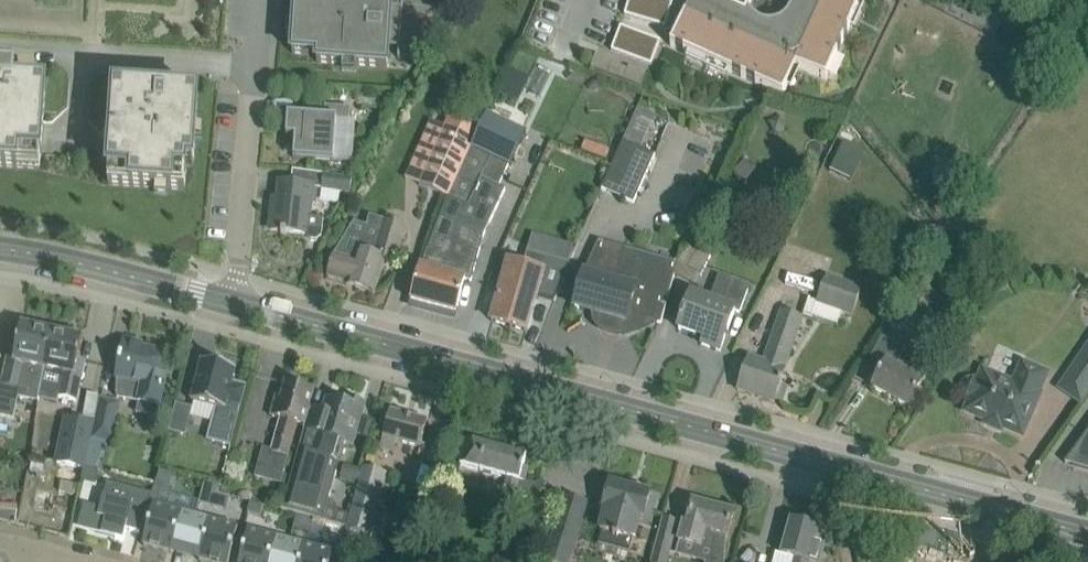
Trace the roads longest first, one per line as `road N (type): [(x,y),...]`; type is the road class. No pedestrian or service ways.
road 1 (tertiary): [(230,303),(1087,535)]
road 2 (residential): [(257,70),(0,52)]
road 3 (tertiary): [(0,253),(230,303)]
road 4 (residential): [(230,303),(257,70)]

